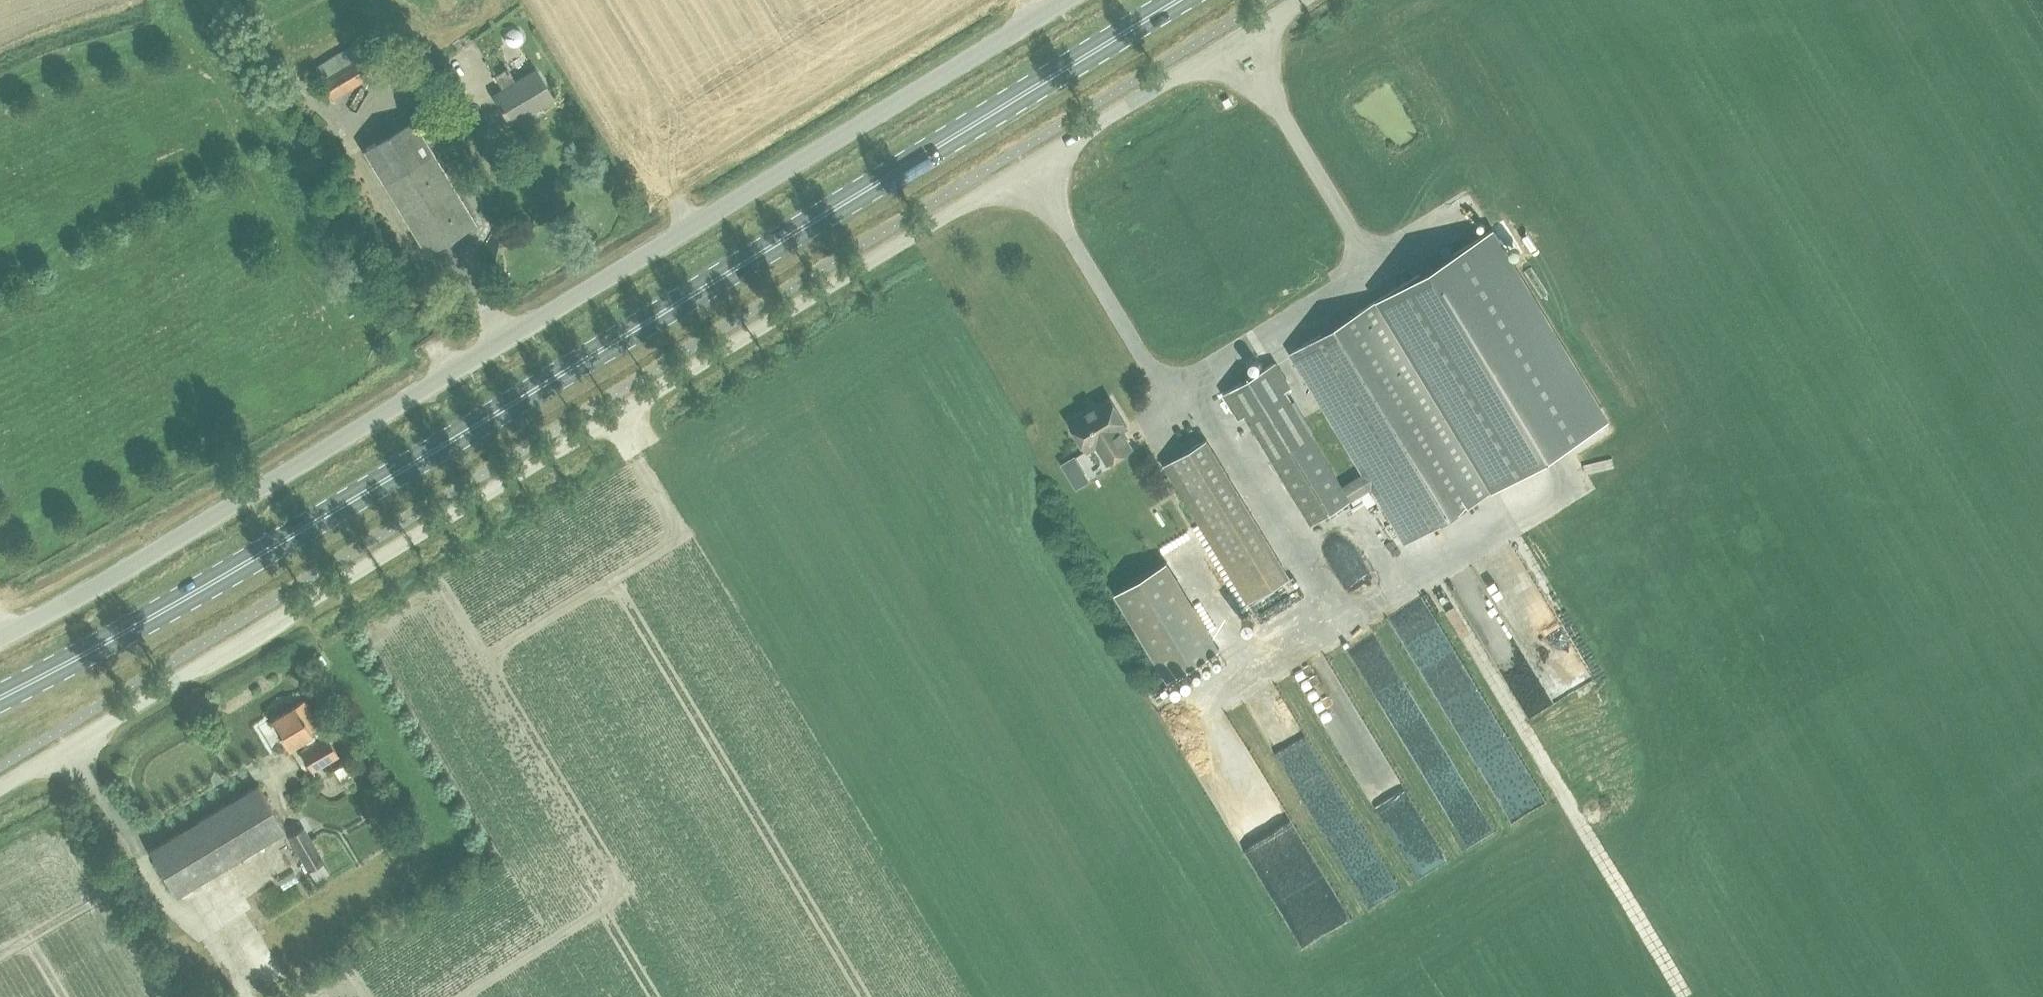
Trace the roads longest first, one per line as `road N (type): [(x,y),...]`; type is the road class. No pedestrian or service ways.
road 1 (unclassified): [(0,789),(1303,0)]
road 2 (primary): [(0,697),(186,598),(1178,0)]
road 3 (unclassified): [(0,636),(105,581),(1067,0)]

